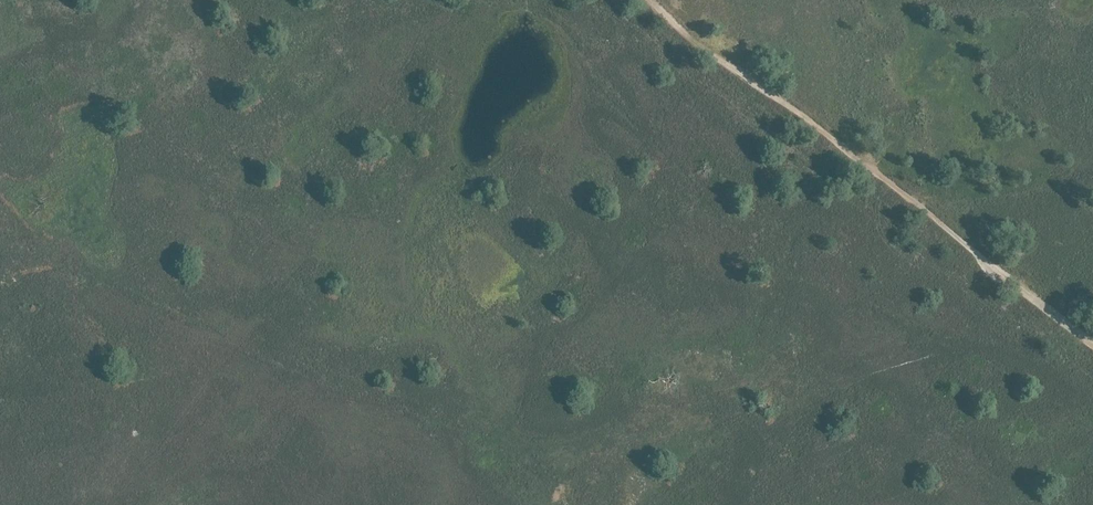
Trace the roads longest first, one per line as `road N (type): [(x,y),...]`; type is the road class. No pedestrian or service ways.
road 1 (track): [(1092,347),(639,0)]

